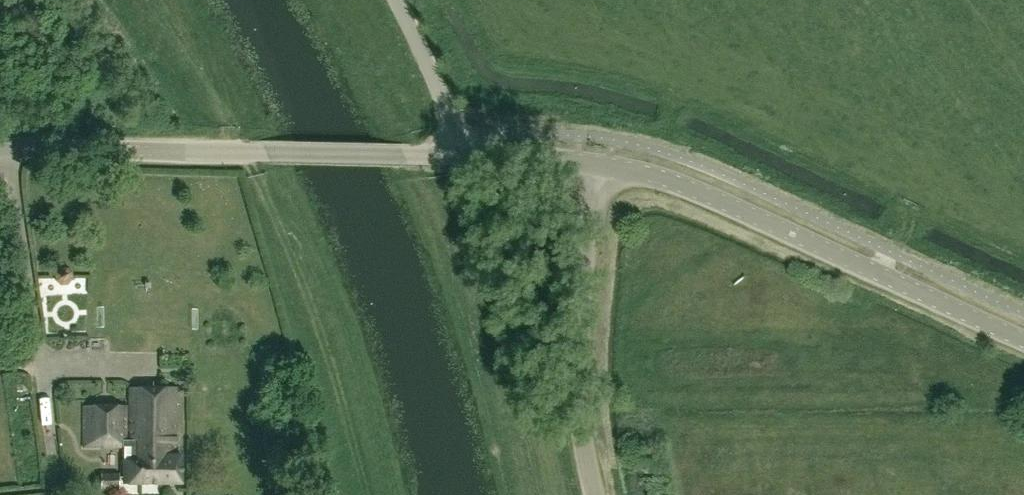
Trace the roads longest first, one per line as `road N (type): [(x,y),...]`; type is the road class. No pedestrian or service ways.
road 1 (tertiary): [(1023,342),(697,193),(594,167)]
road 2 (unclassified): [(593,494),(579,360),(594,167)]
road 3 (tertiary): [(266,156),(0,150)]
road 4 (tertiary): [(266,156),(458,158)]
road 5 (unclassified): [(458,158),(426,56),(397,0)]
road 6 (tertiary): [(594,167),(458,158)]

